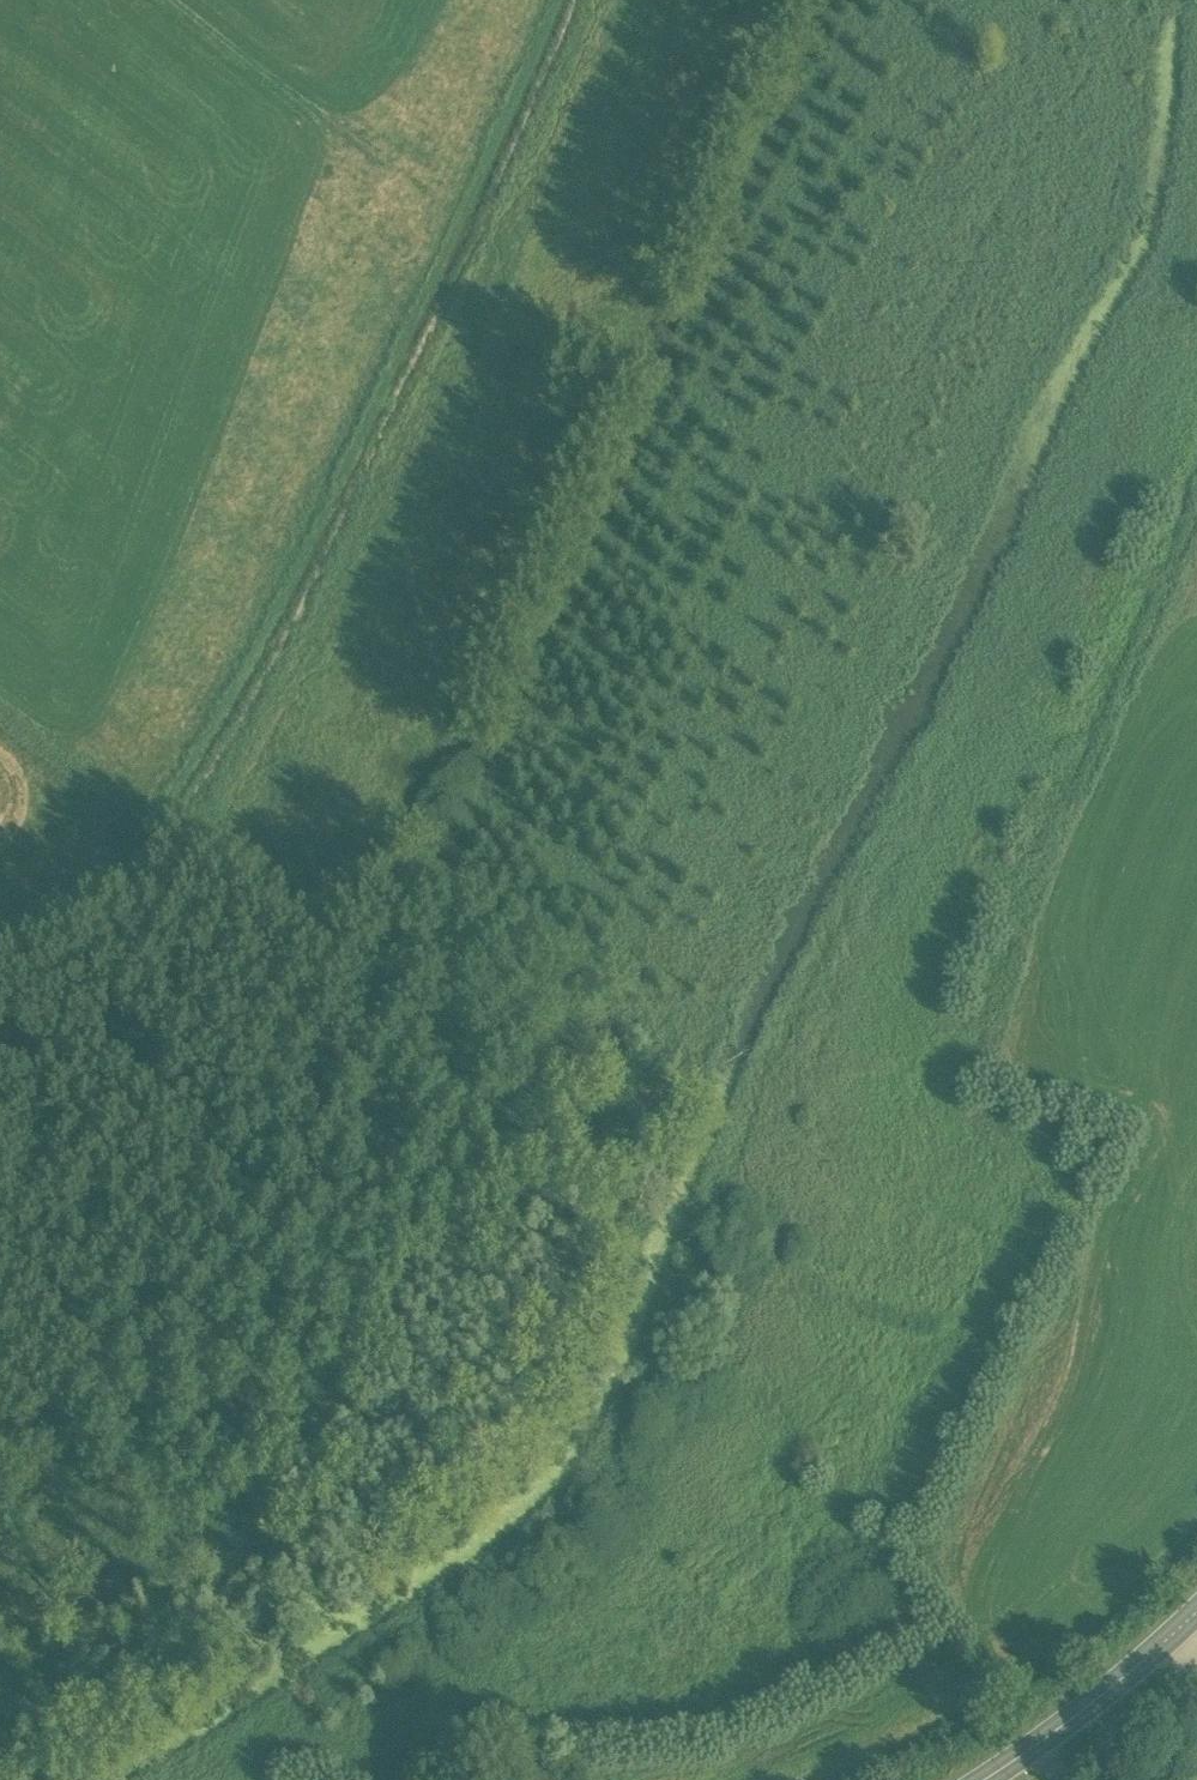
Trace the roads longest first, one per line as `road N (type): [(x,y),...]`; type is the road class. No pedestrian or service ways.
road 1 (tertiary): [(987,1779),(1046,1744),(1196,1615)]

